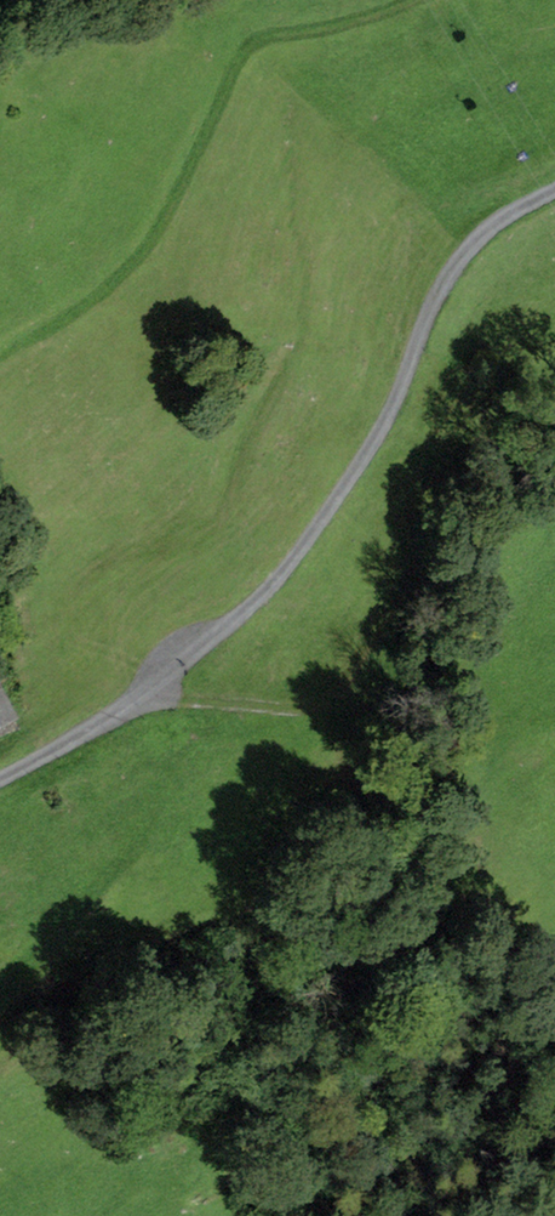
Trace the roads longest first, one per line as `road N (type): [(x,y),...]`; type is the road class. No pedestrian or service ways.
road 1 (track): [(0,352),(101,293),(146,244),(229,75),(257,39),(409,0)]
road 2 (track): [(554,487),(500,517),(410,587),(333,691),(313,705),(296,710),(135,694)]
road 3 (track): [(0,992),(183,790),(219,702)]

